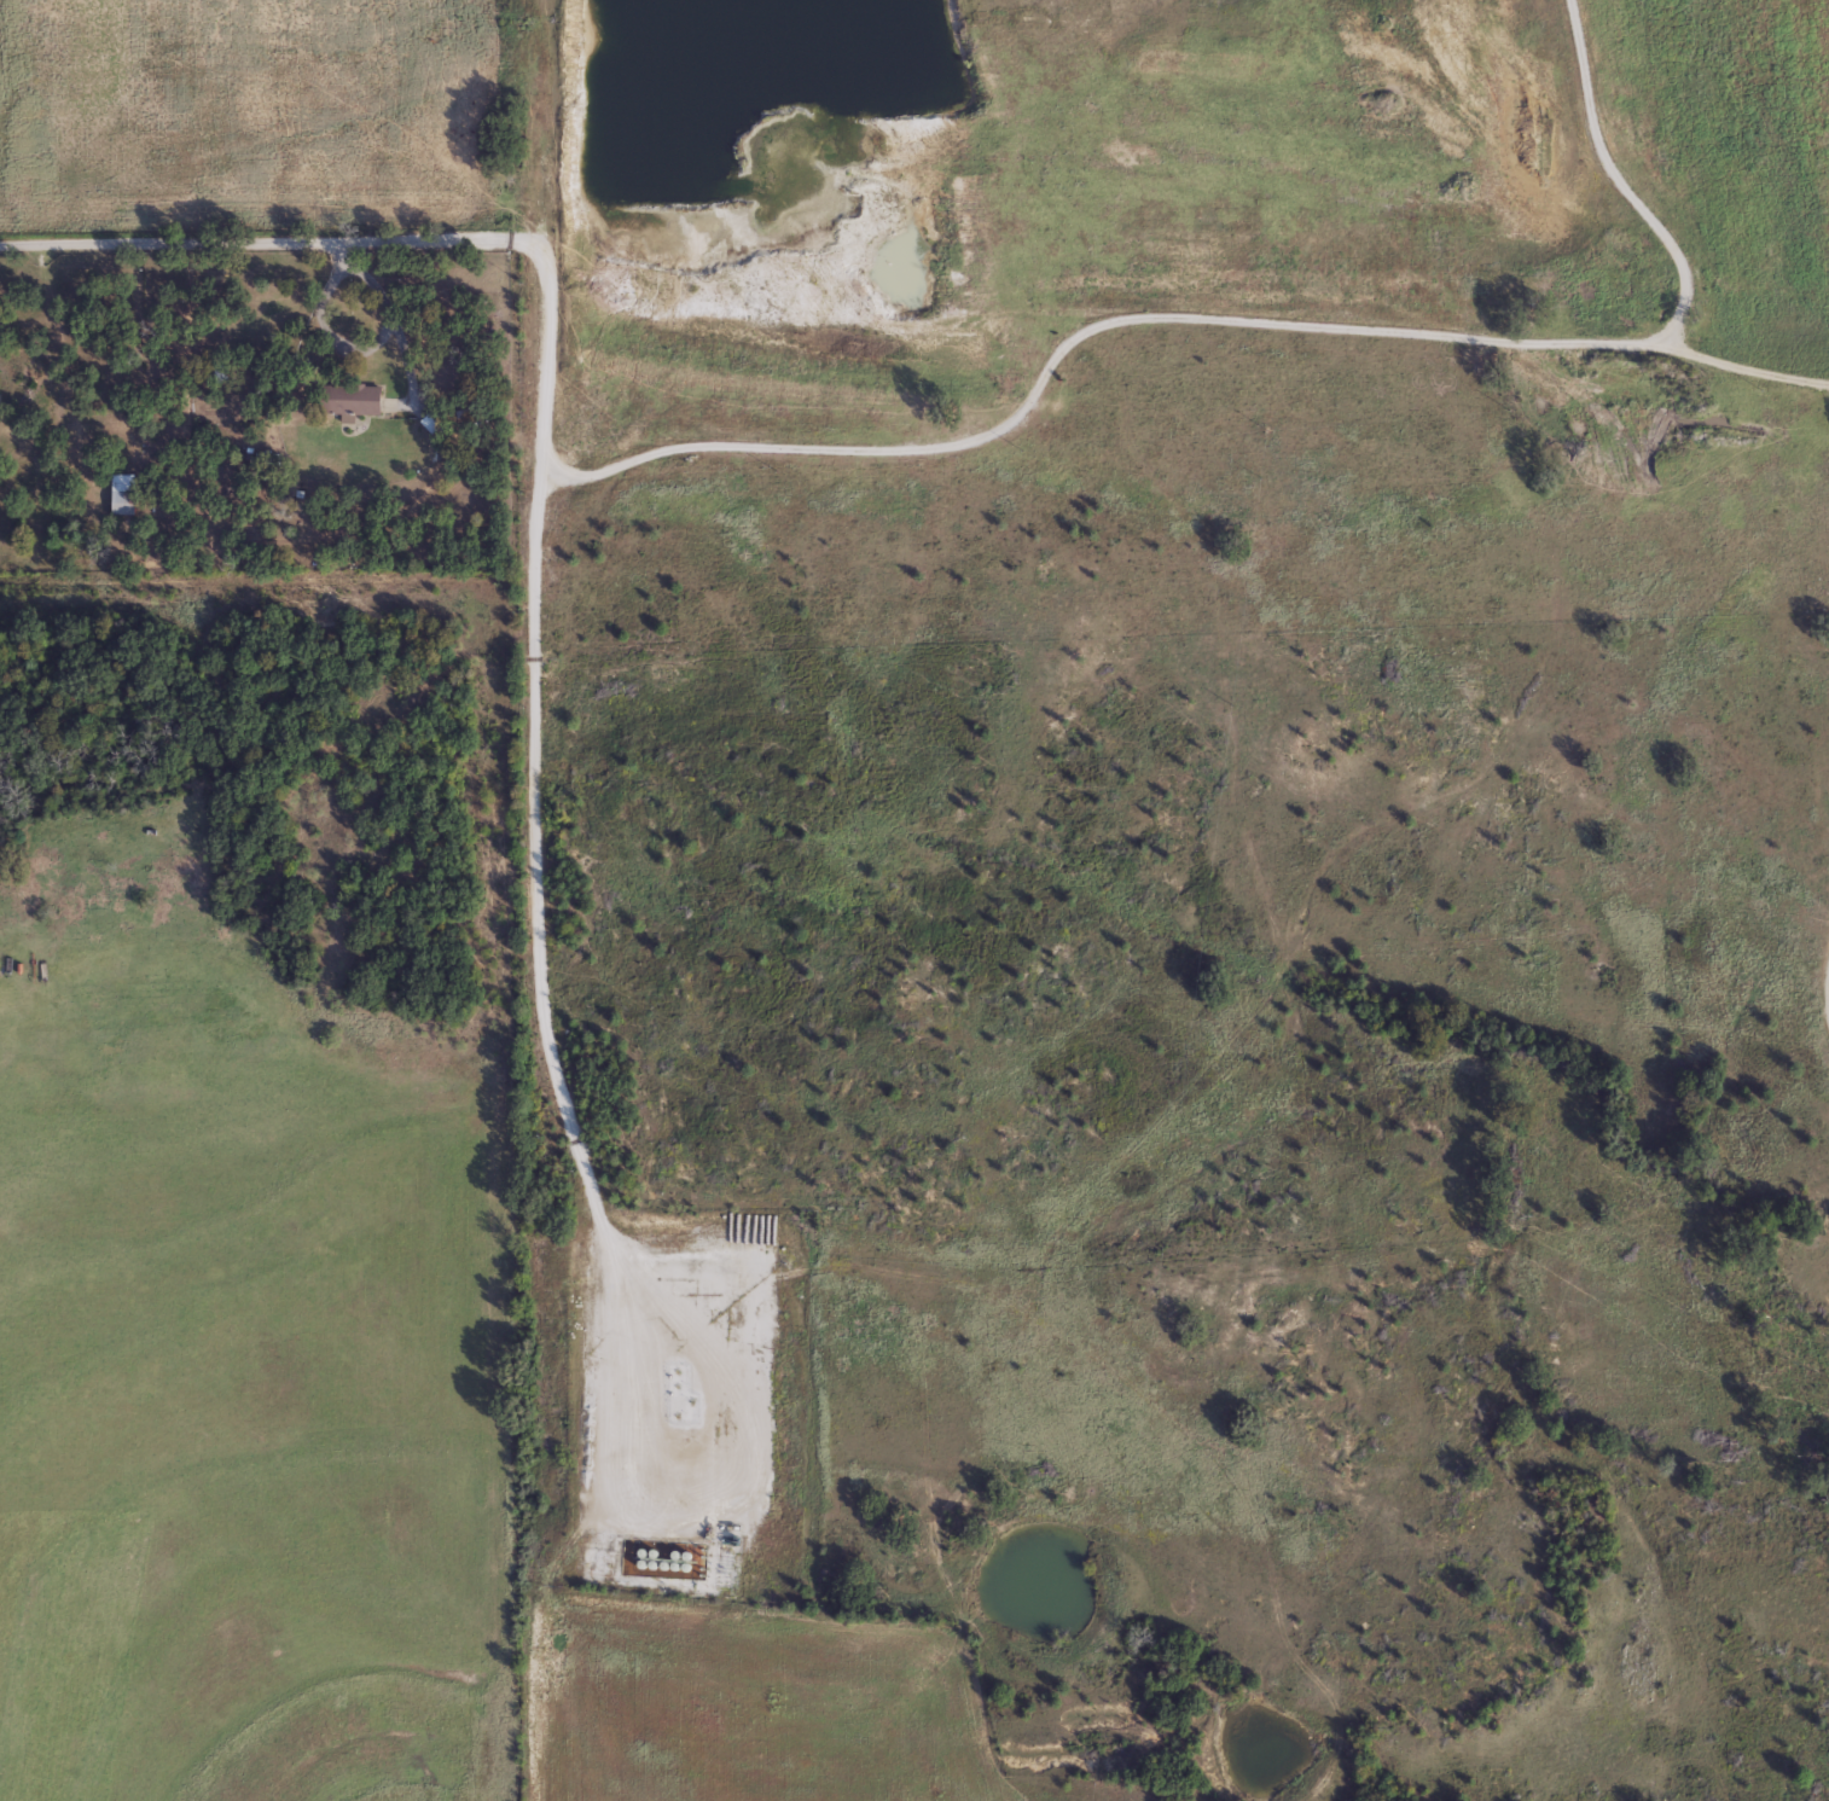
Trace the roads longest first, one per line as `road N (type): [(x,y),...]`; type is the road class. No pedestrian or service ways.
road 1 (residential): [(1828,375),(844,308),(512,258),(0,262)]

